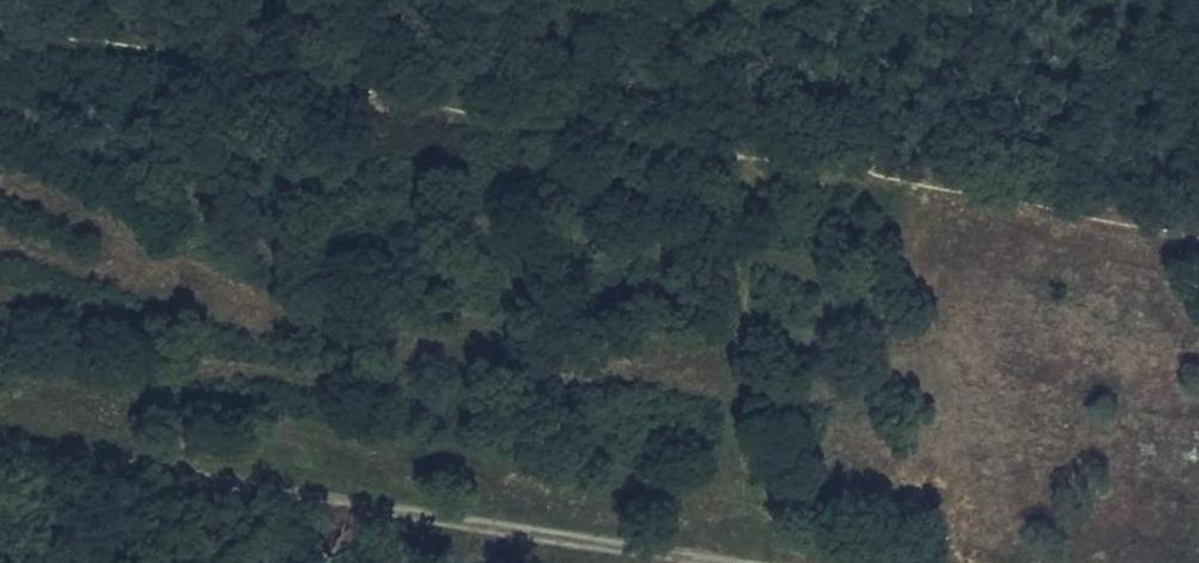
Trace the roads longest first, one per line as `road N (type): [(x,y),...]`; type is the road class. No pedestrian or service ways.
road 1 (track): [(0,21),(1198,236)]
road 2 (track): [(0,433),(787,562)]

